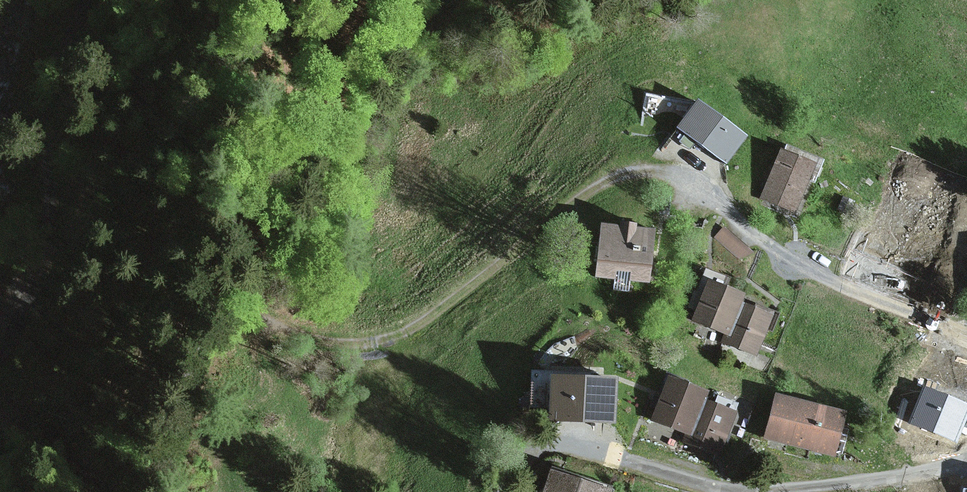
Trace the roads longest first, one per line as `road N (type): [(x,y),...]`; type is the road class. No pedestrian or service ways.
road 1 (track): [(257,310),(326,342),(382,340),(423,323),(588,192),(638,168),(671,171),(704,187),(757,238),(826,277),(966,334)]
road 2 (track): [(85,0),(52,70),(41,266),(0,352)]
road 3 (track): [(753,491),(966,458)]

